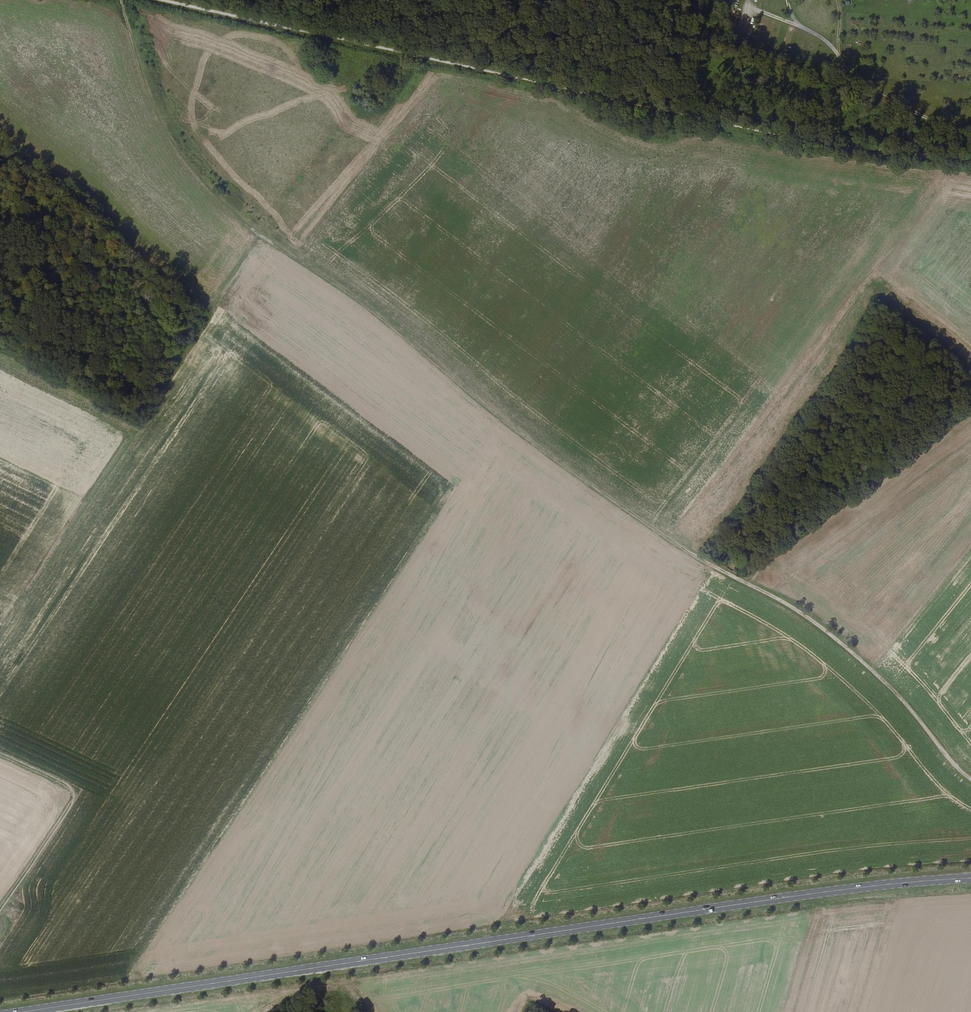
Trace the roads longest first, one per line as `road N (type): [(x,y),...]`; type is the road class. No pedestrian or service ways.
road 1 (track): [(970,778),(887,684),(804,614),(698,558),(608,496),(216,194),(159,118),(121,0)]
road 2 (primary): [(15,1011),(835,890),(970,879)]
road 3 (track): [(0,632),(135,423),(0,354)]
road 4 (track): [(0,916),(72,793),(0,754)]
road 5 (track): [(841,23),(840,55),(854,75),(895,102),(970,132)]

